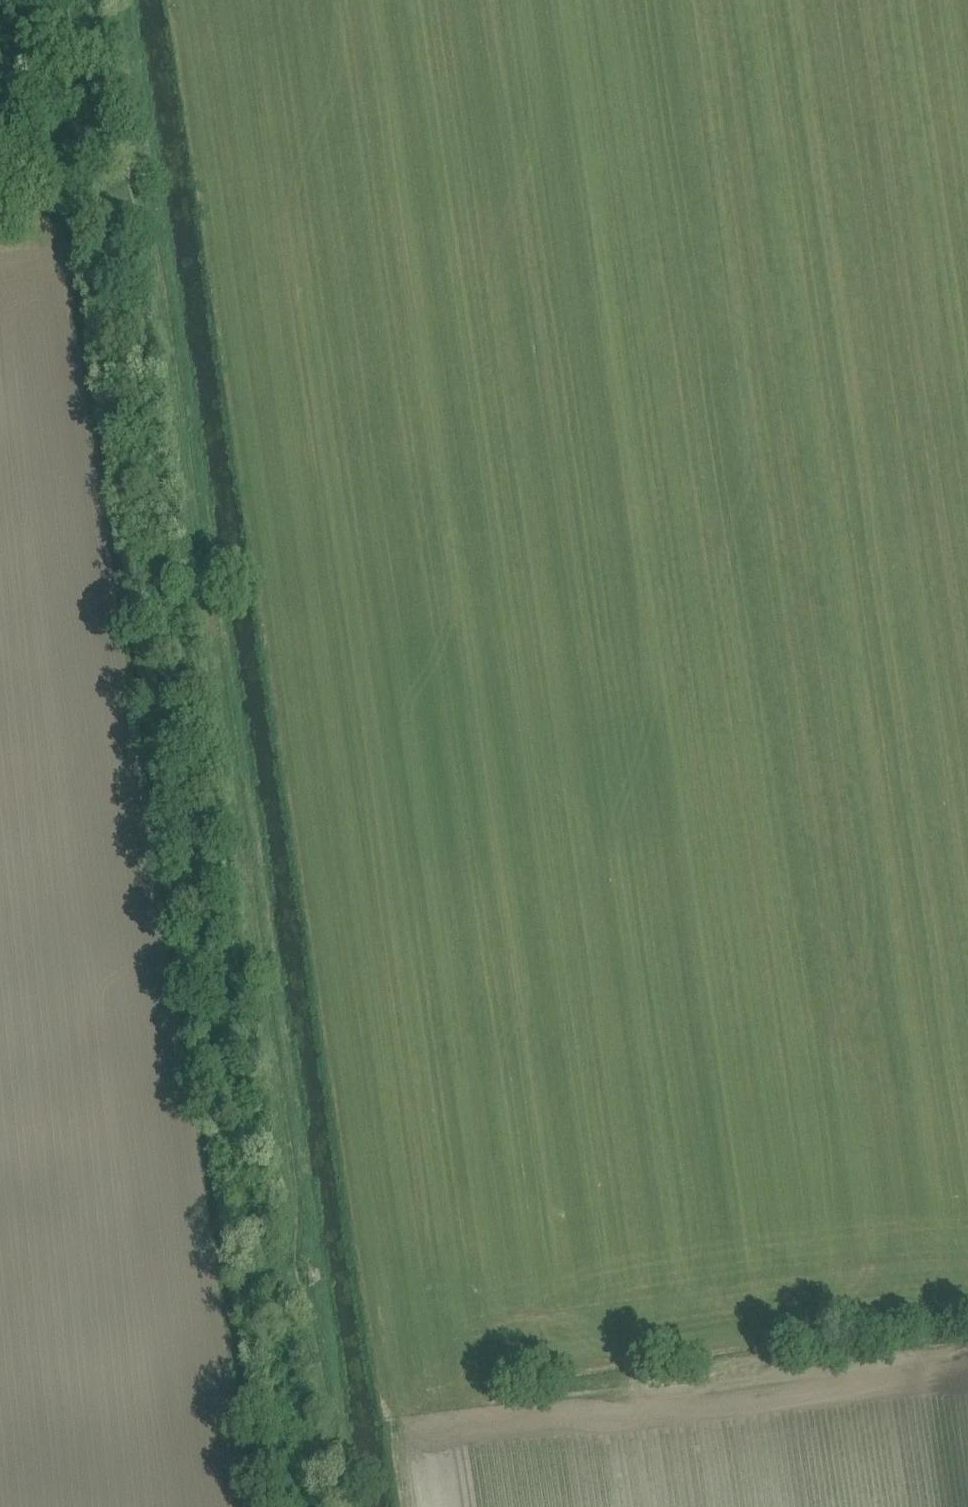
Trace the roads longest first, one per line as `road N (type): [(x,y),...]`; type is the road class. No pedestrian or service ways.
road 1 (track): [(118,0),(140,151),(131,164),(136,199),(184,397),(307,1239),(298,1262),(299,1295),(317,1311),(349,1506)]
road 2 (track): [(815,1369),(967,1347)]

